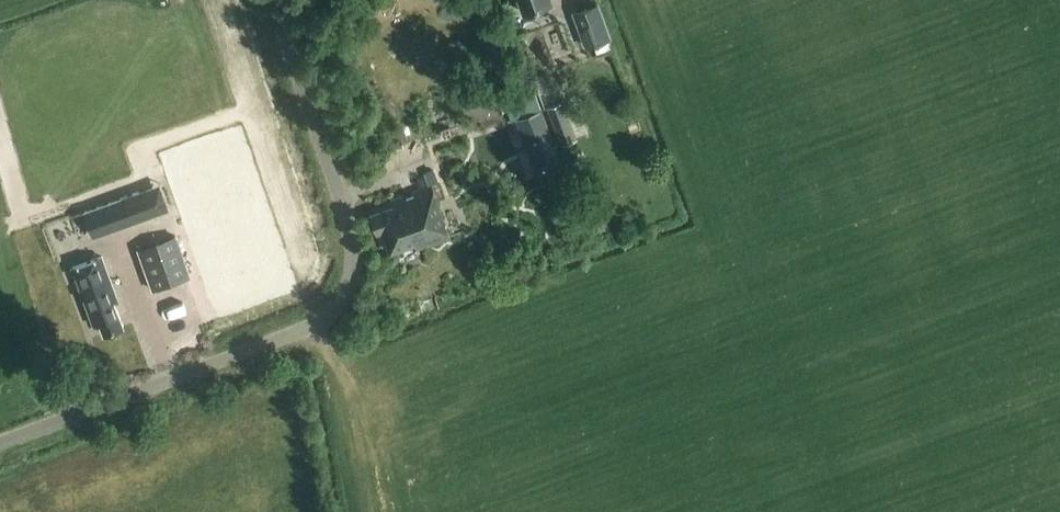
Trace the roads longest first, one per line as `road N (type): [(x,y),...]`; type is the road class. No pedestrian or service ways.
road 1 (unclassified): [(0,445),(313,327),(348,288),(352,235),(286,41),(280,0)]

